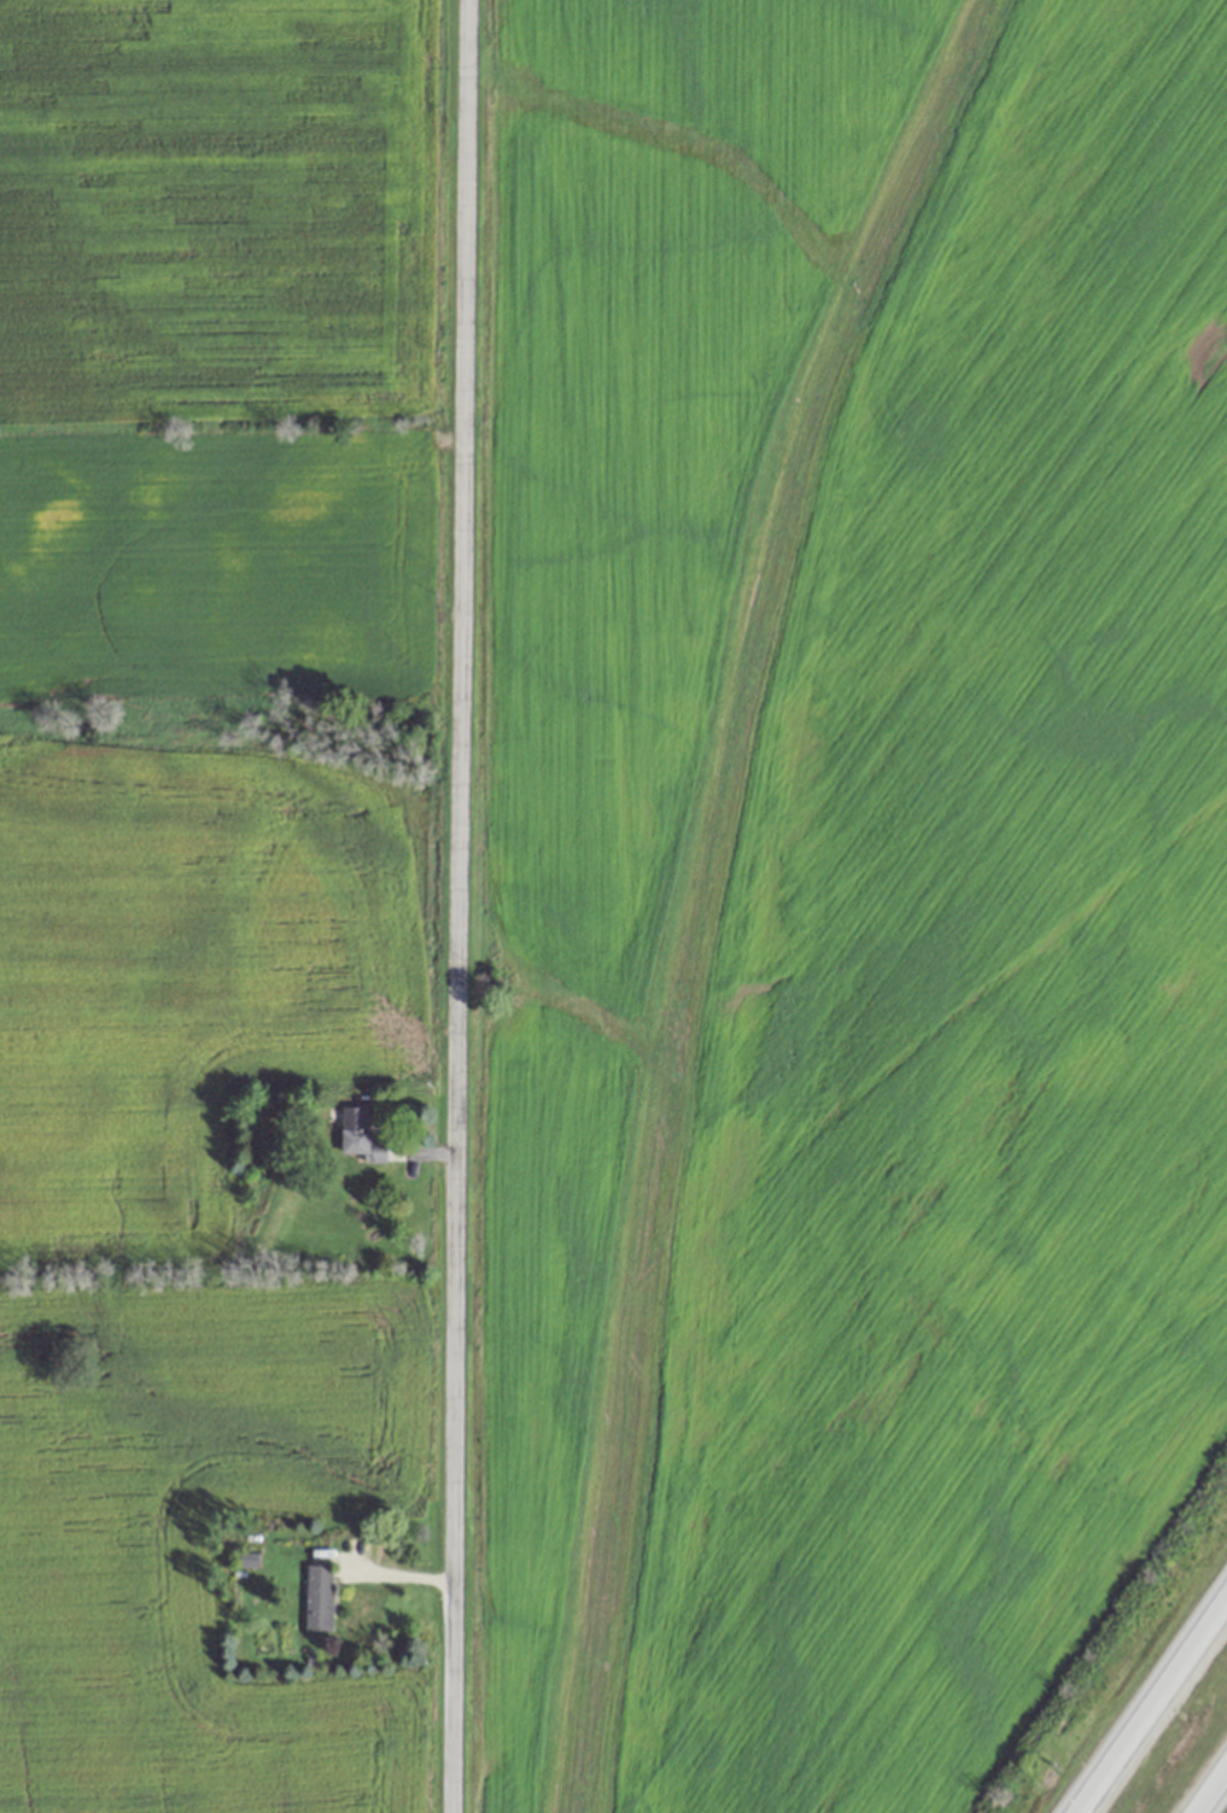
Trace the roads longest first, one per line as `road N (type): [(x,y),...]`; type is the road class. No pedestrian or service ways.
road 1 (residential): [(446,1812),(466,0)]
road 2 (motorway): [(1226,1571),(1058,1812)]

